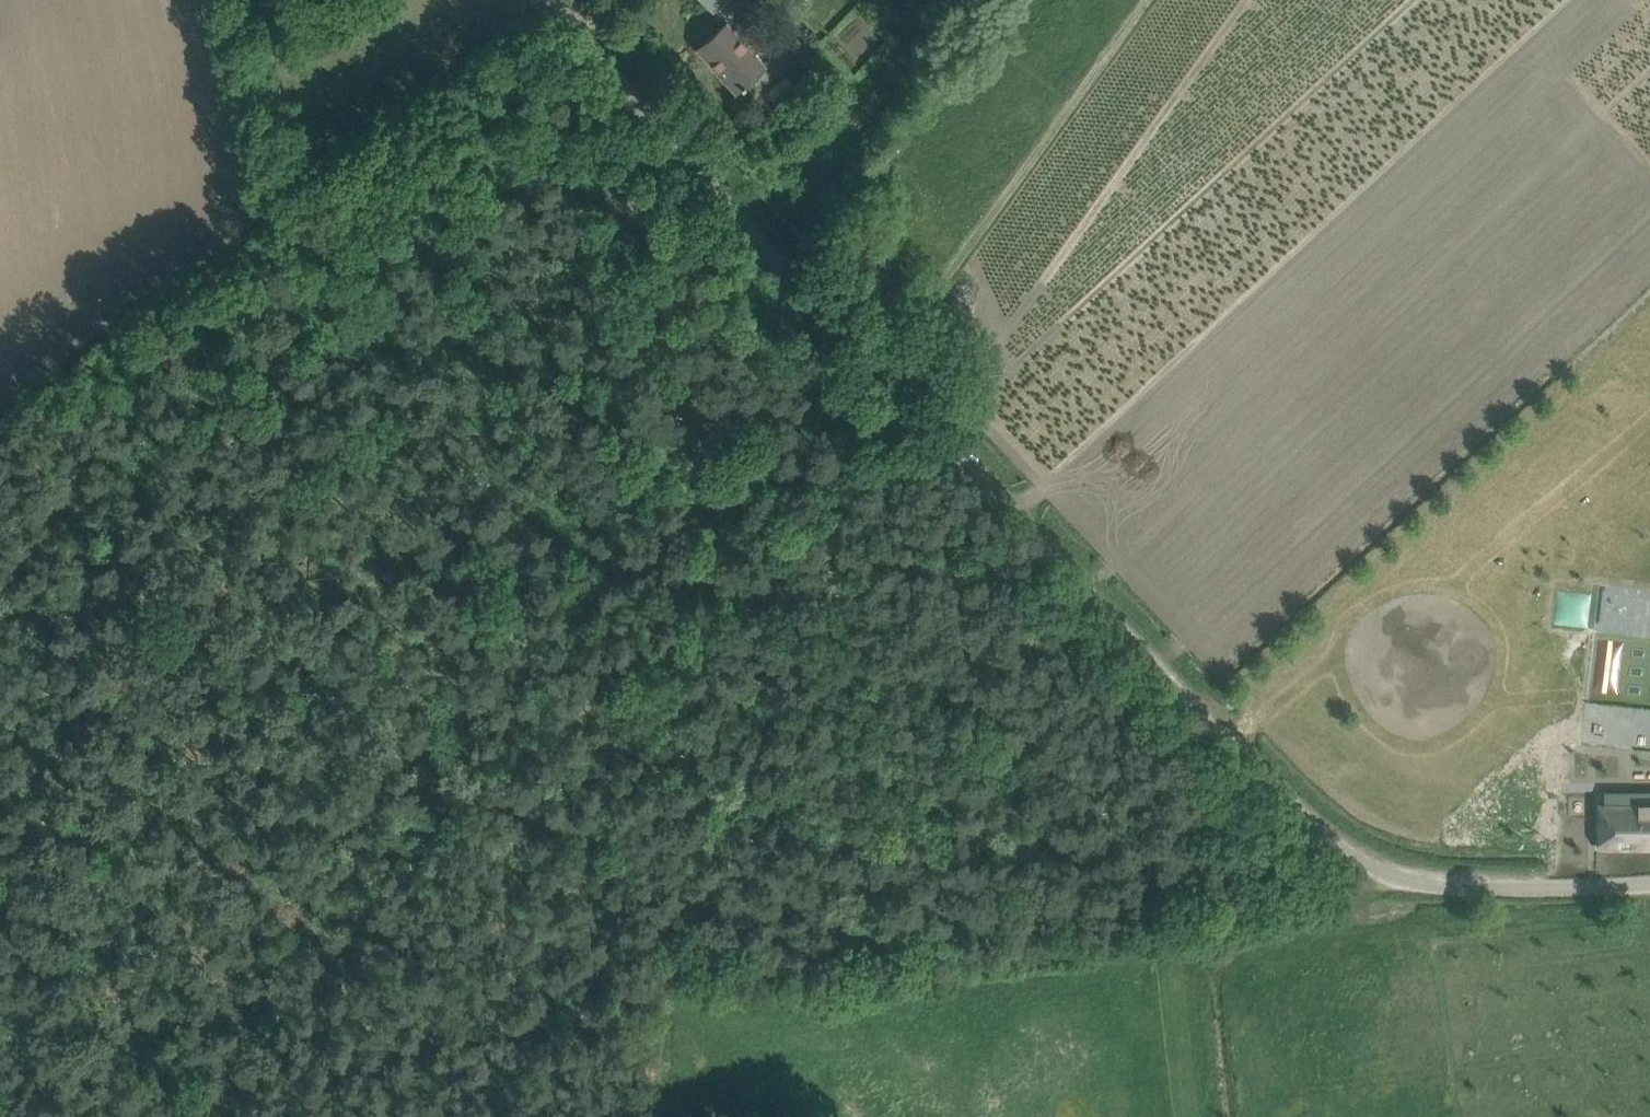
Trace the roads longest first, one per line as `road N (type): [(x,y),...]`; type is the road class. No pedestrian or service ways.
road 1 (unclassified): [(1649,883),(1456,887),(1411,880),(1368,866),(1299,819),(542,0)]

